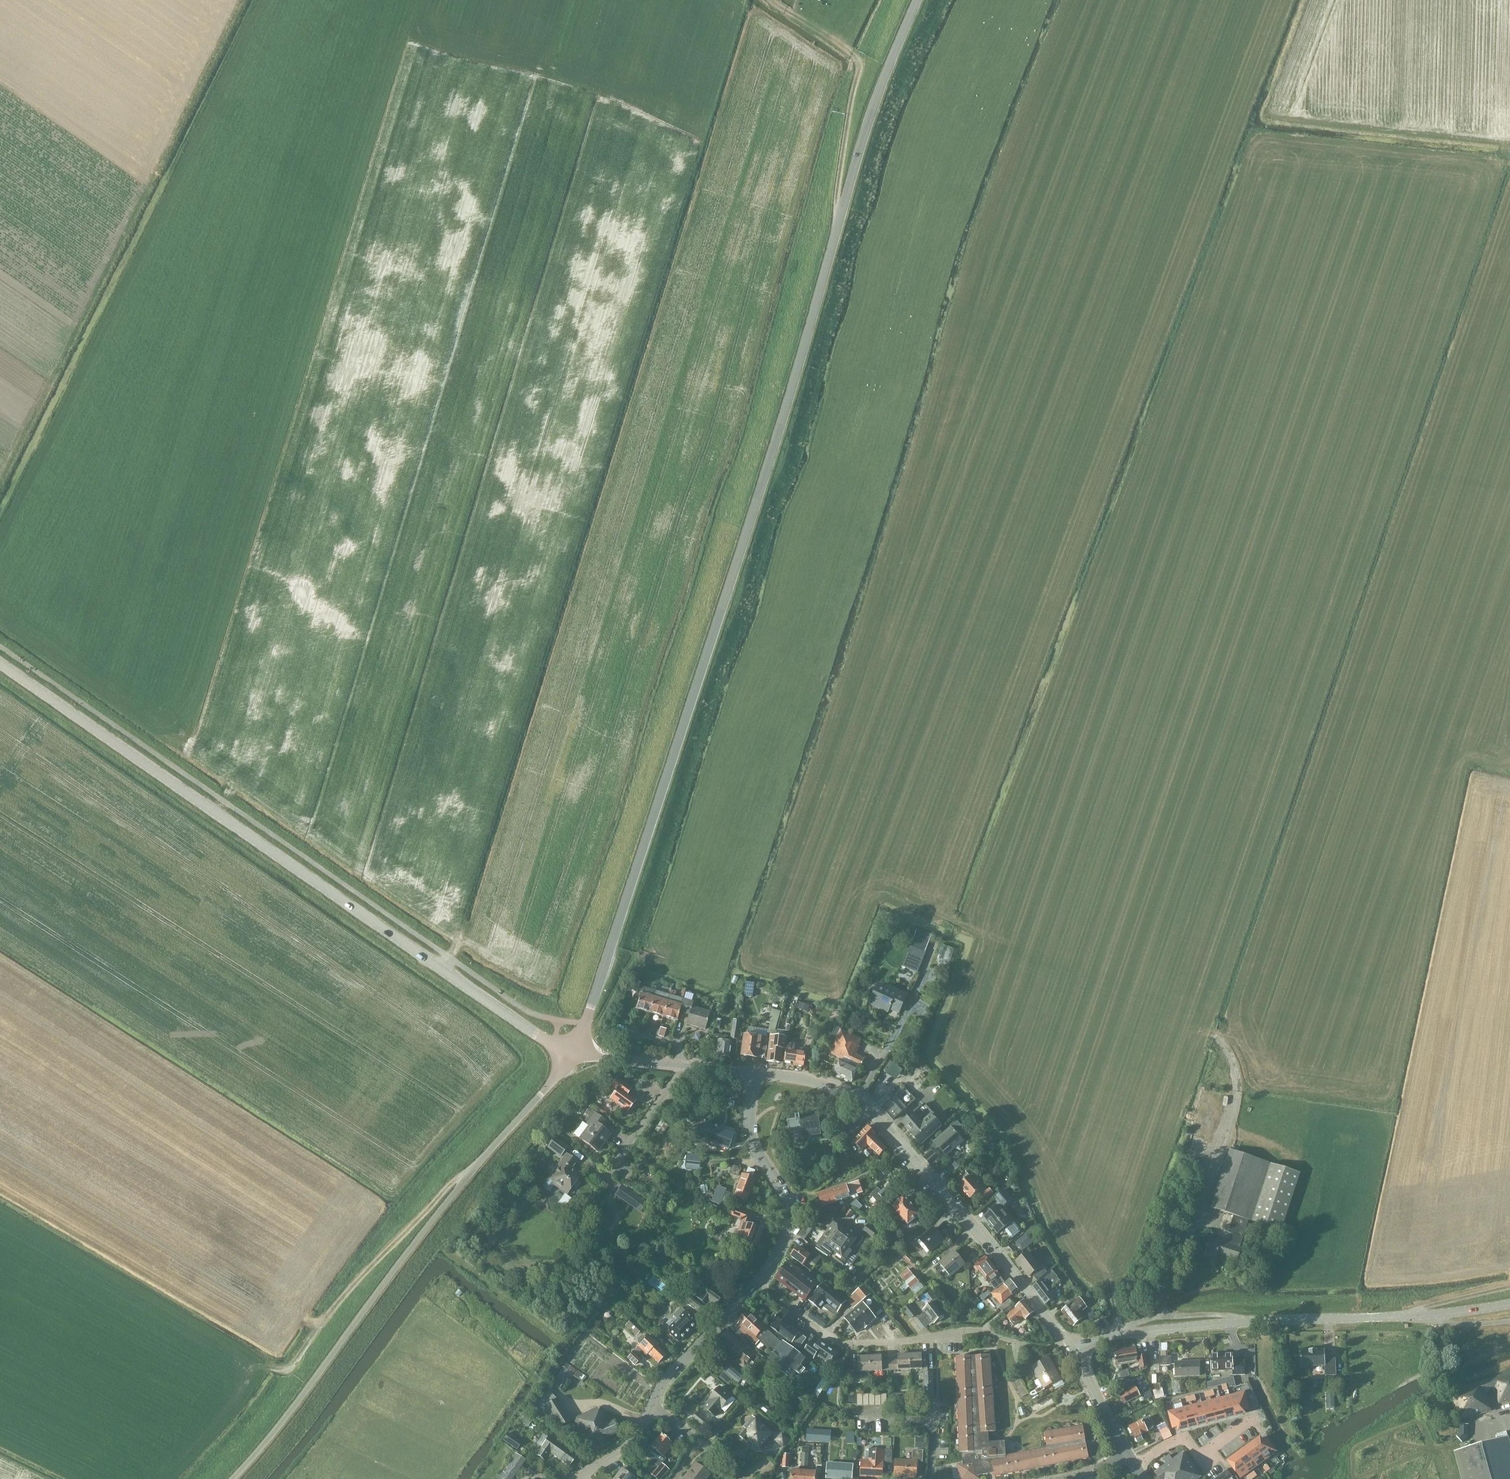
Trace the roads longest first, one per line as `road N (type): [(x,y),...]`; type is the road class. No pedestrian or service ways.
road 1 (unclassified): [(571,1051),(706,654),(874,107),(918,0)]
road 2 (tertiary): [(571,1051),(537,1036),(0,665)]
road 3 (unclassified): [(571,1051),(230,1478)]
road 4 (tertiary): [(1071,1351),(1109,1335),(1509,1306)]
road 5 (tertiary): [(1071,1351),(871,1112),(830,1088),(754,1074)]
road 6 (track): [(260,1369),(287,1367),(347,1288),(477,1165)]
road 7 (track): [(774,4),(855,57),(838,226)]
road 8 (tertiary): [(756,1285),(788,1223),(752,1137),(754,1074)]
road 9 (residential): [(934,1337),(842,1344),(756,1285)]
road 10 (tertiary): [(651,1404),(665,1379),(756,1285)]
road 11 (residential): [(1247,1424),(1200,1459),(1186,1437),(1135,1466)]
road 12 (residential): [(608,1169),(682,1066)]

